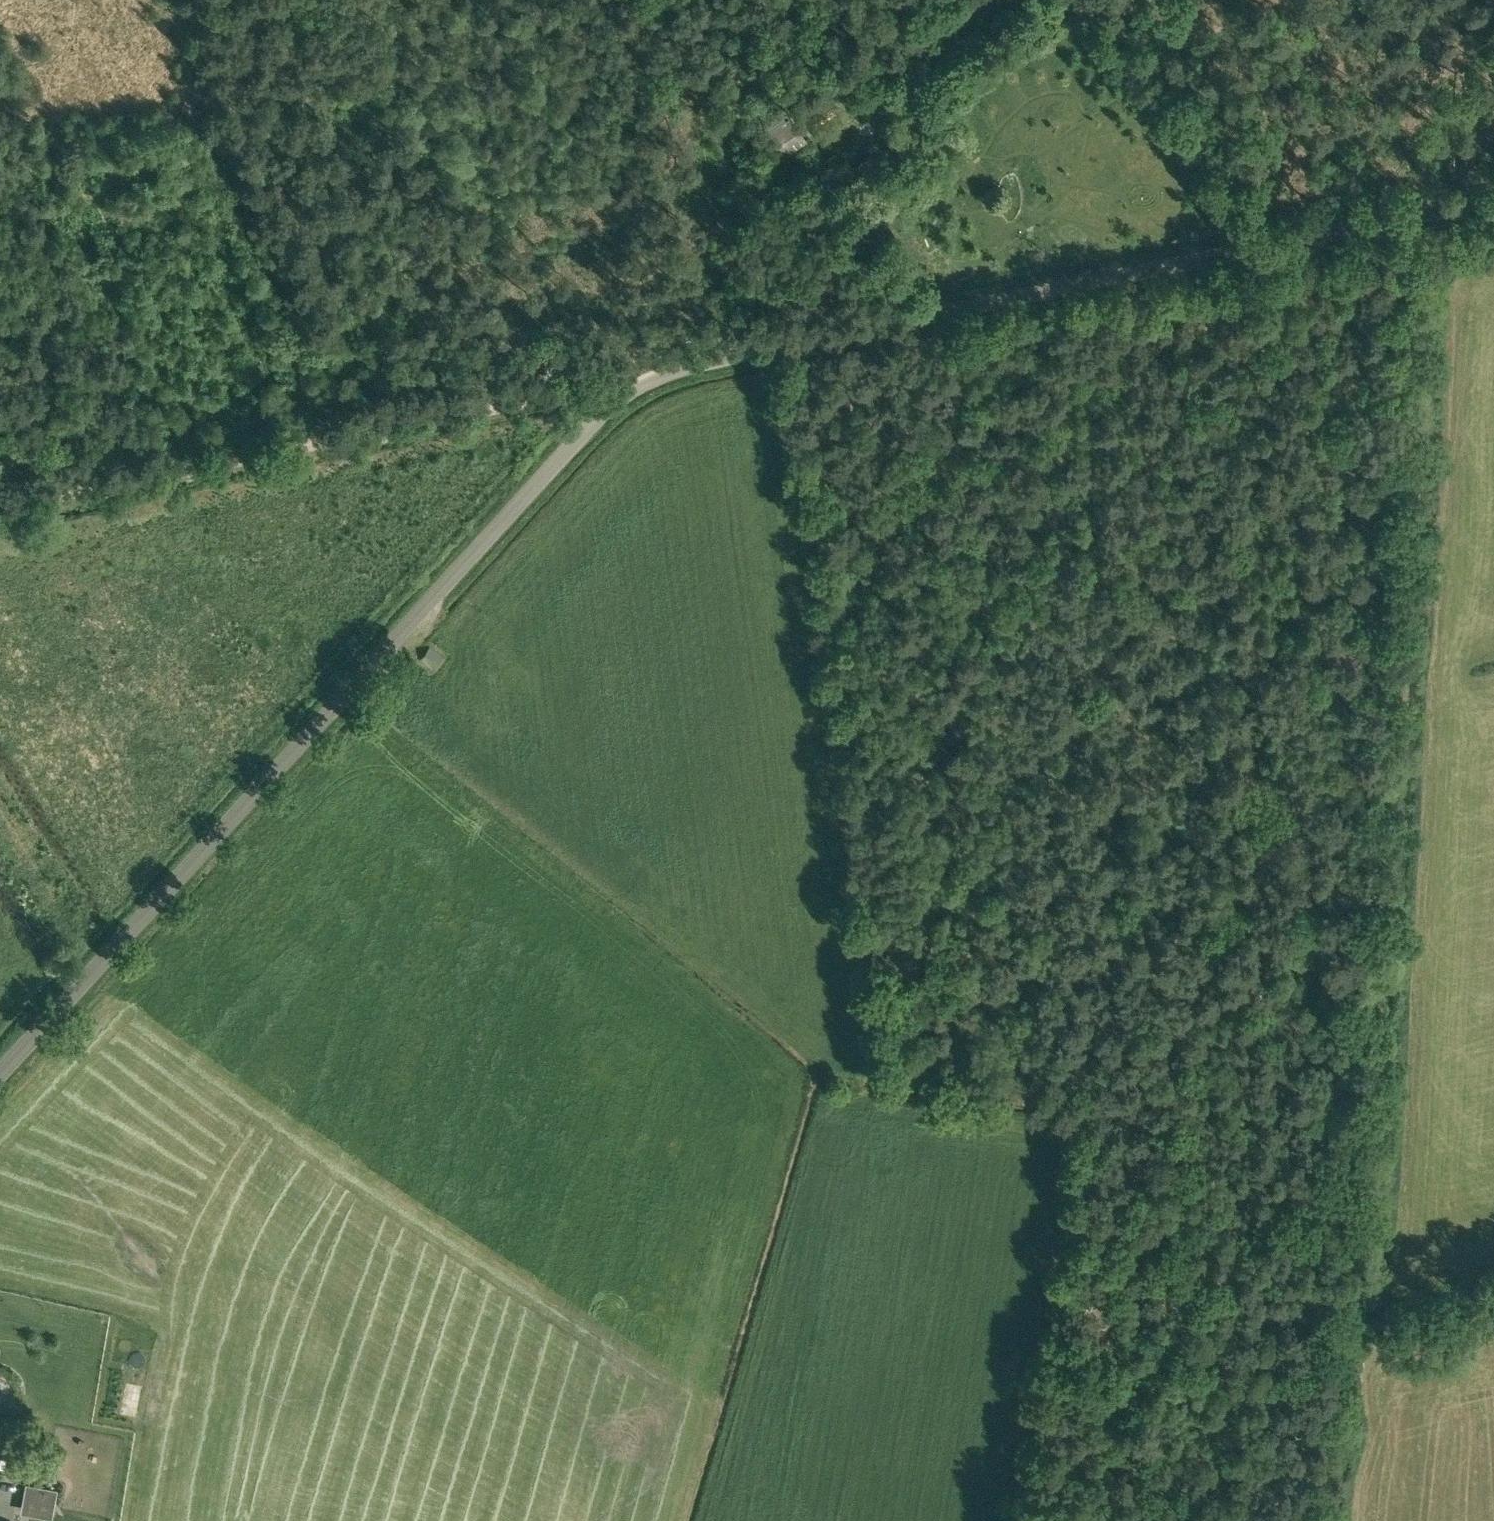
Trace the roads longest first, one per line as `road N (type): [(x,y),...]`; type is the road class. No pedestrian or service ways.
road 1 (unclassified): [(0,1077),(619,398),(672,374),(1493,200)]
road 2 (track): [(642,385),(0,507)]

